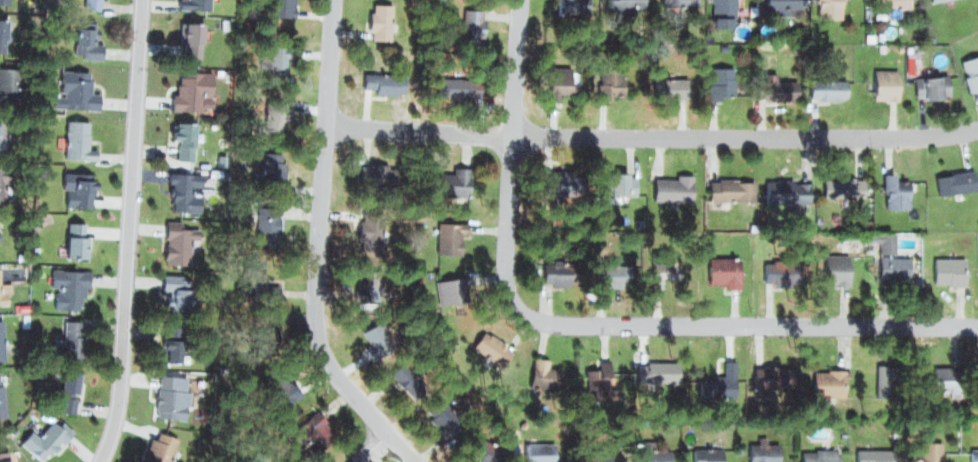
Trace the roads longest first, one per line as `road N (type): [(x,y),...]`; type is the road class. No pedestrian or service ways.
road 1 (residential): [(977,327),(583,324),(531,314),(512,294),(506,269),(522,0)]
road 2 (residential): [(329,125),(514,137),(944,138),(977,131)]
road 3 (residential): [(335,0),(317,339),(334,374),(415,461)]
road 4 (residential): [(101,461),(118,409),(143,0)]

